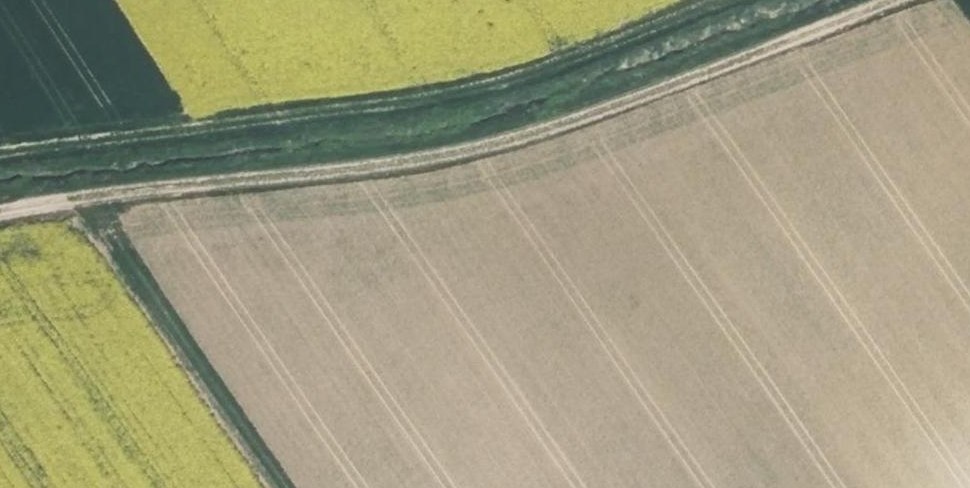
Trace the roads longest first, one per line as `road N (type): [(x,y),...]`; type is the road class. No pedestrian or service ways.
road 1 (track): [(906,0),(504,147),(81,200)]
road 2 (track): [(0,152),(464,95),(735,0)]
road 3 (track): [(280,487),(81,200)]

